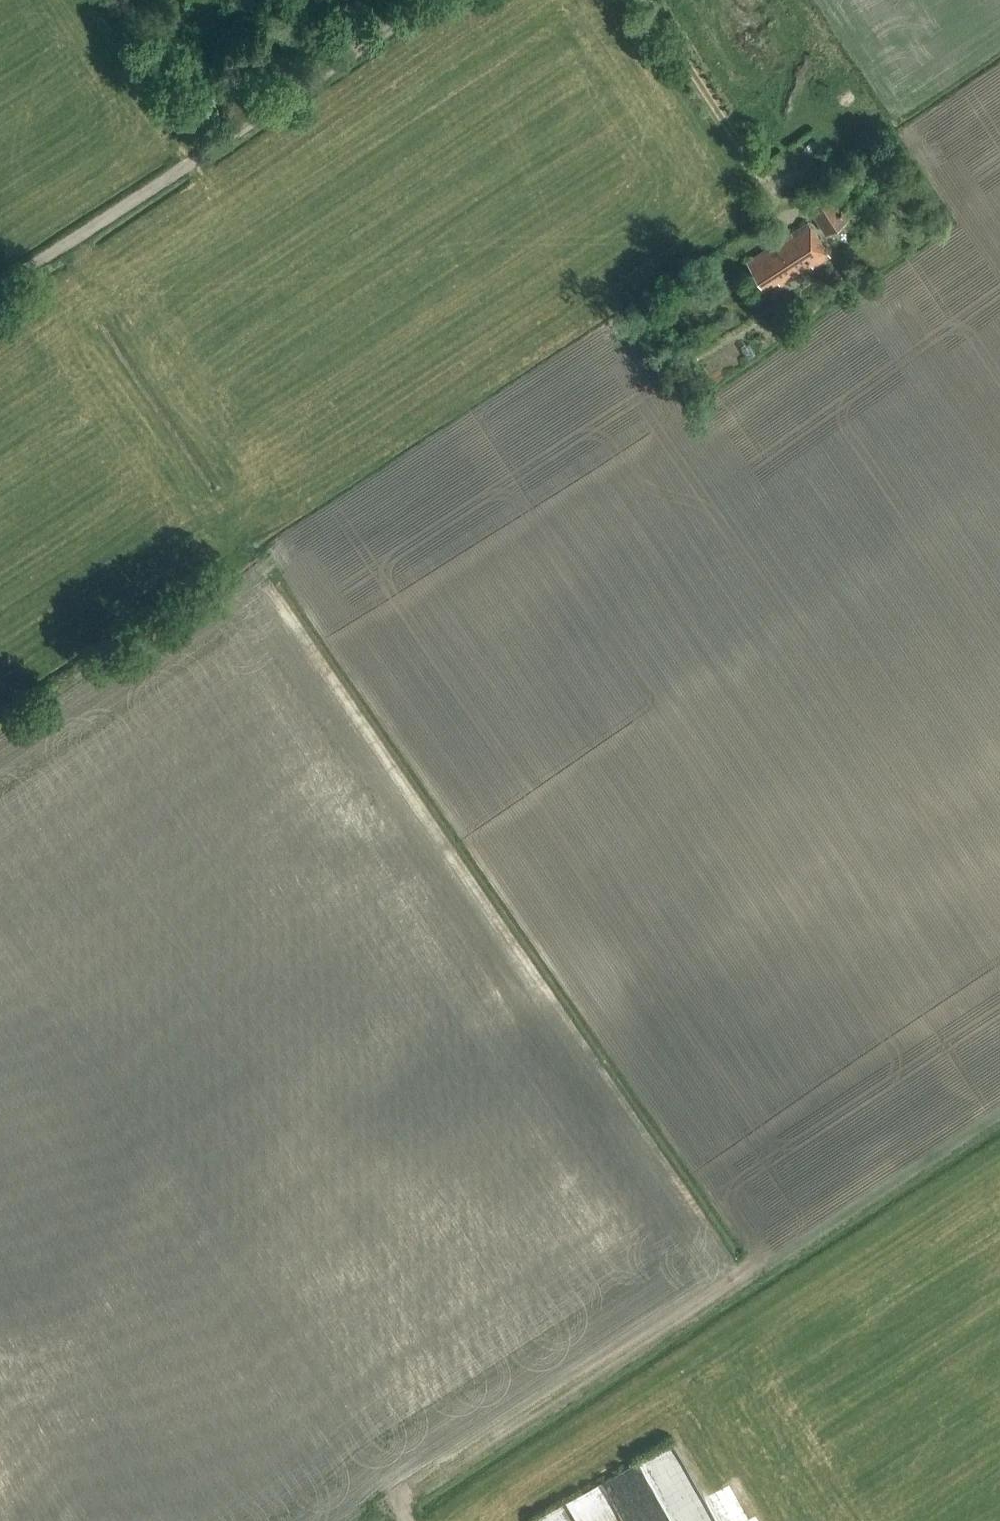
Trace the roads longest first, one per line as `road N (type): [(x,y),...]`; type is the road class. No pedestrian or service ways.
road 1 (track): [(0,283),(431,0)]
road 2 (track): [(648,0),(784,210)]

